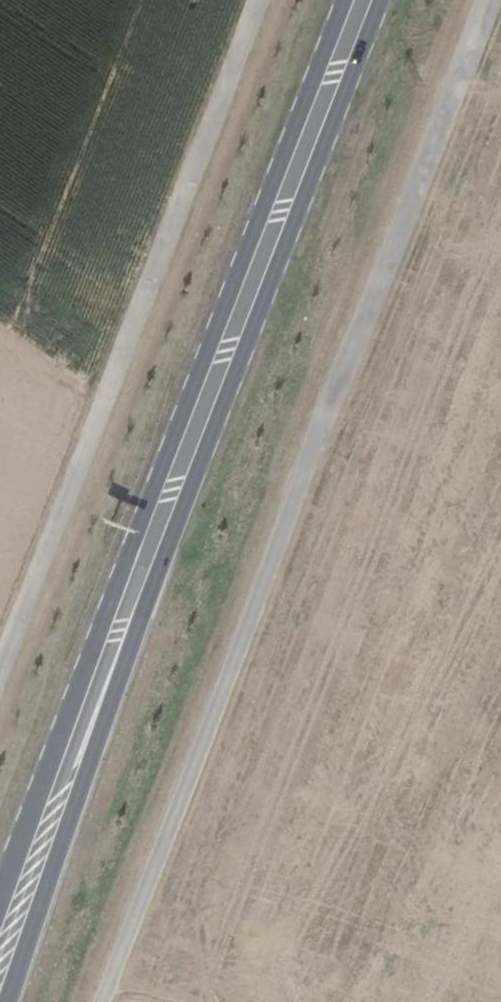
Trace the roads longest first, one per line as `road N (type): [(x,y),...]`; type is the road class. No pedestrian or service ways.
road 1 (track): [(498,0),(88,1001)]
road 2 (primary): [(7,1001),(183,509),(381,0)]
road 3 (primary): [(344,0),(0,919)]
road 4 (track): [(262,0),(0,679)]

